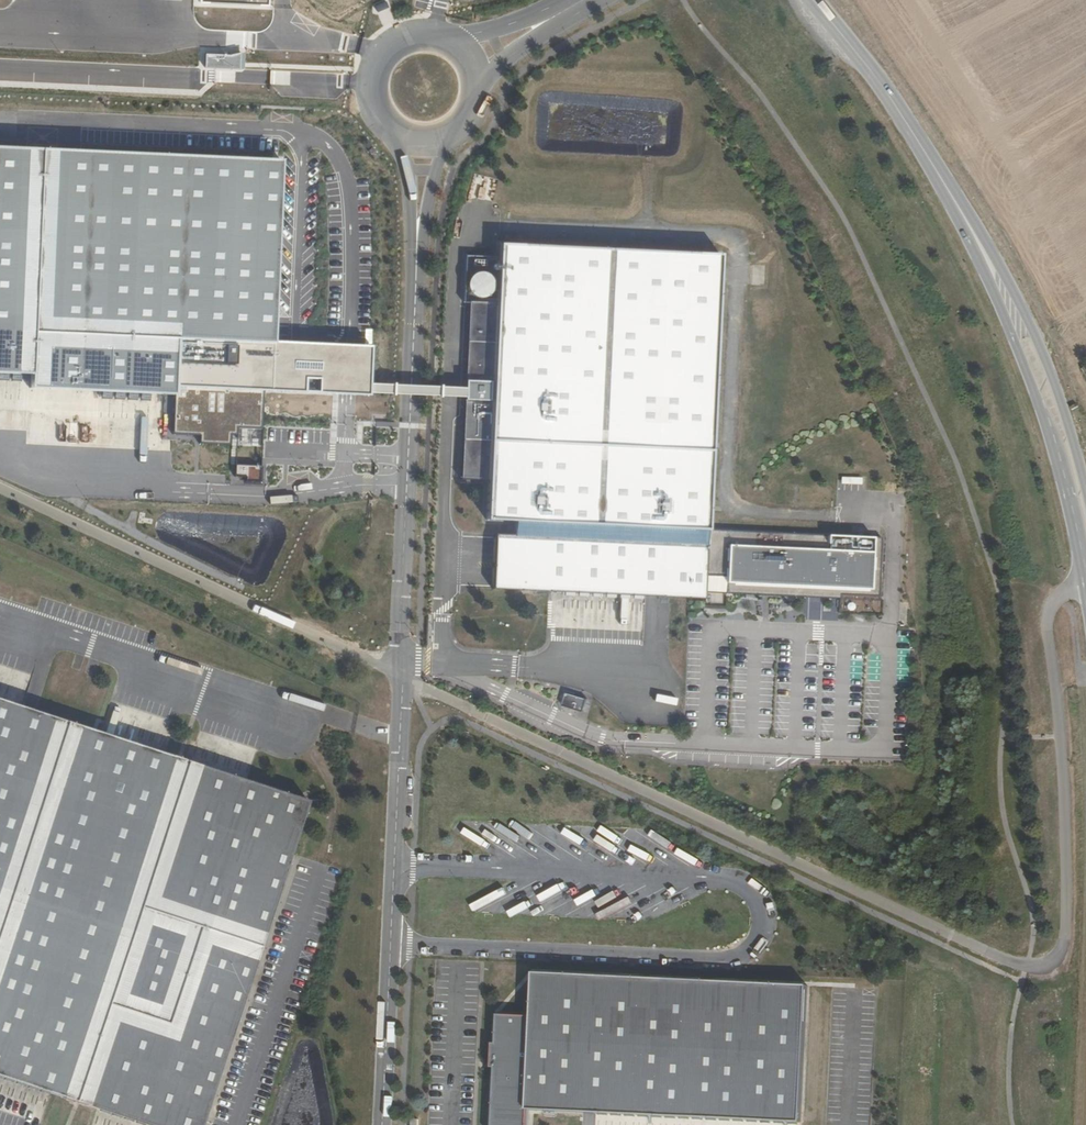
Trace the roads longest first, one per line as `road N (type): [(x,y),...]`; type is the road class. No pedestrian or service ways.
road 1 (residential): [(402,676),(1013,969),(1039,972),(1056,964),(1067,928),(1050,612),(1059,598),(1085,590)]
road 2 (unclassified): [(382,1124),(402,676)]
road 3 (secondary): [(935,167),(1027,373),(1085,587)]
road 4 (residential): [(0,488),(402,676)]
road 5 (unclassified): [(402,676),(417,239)]
road 6 (secondary): [(1085,489),(1023,310),(935,167)]
road 7 (secondary): [(935,167),(822,10)]
road 8 (unclassified): [(480,91),(496,67),(603,0)]
road 9 (unclassified): [(432,33),(390,45),(376,62),(373,105),(402,137)]
road 10 (unclassified): [(566,0),(453,40)]

